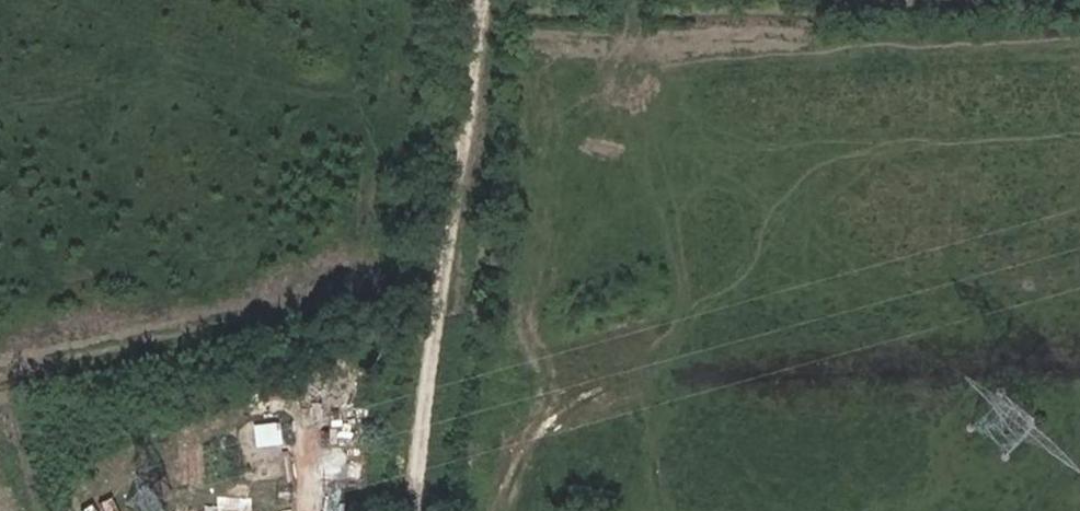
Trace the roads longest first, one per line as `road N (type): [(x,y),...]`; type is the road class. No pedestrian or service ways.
road 1 (track): [(488,0),(410,510)]

